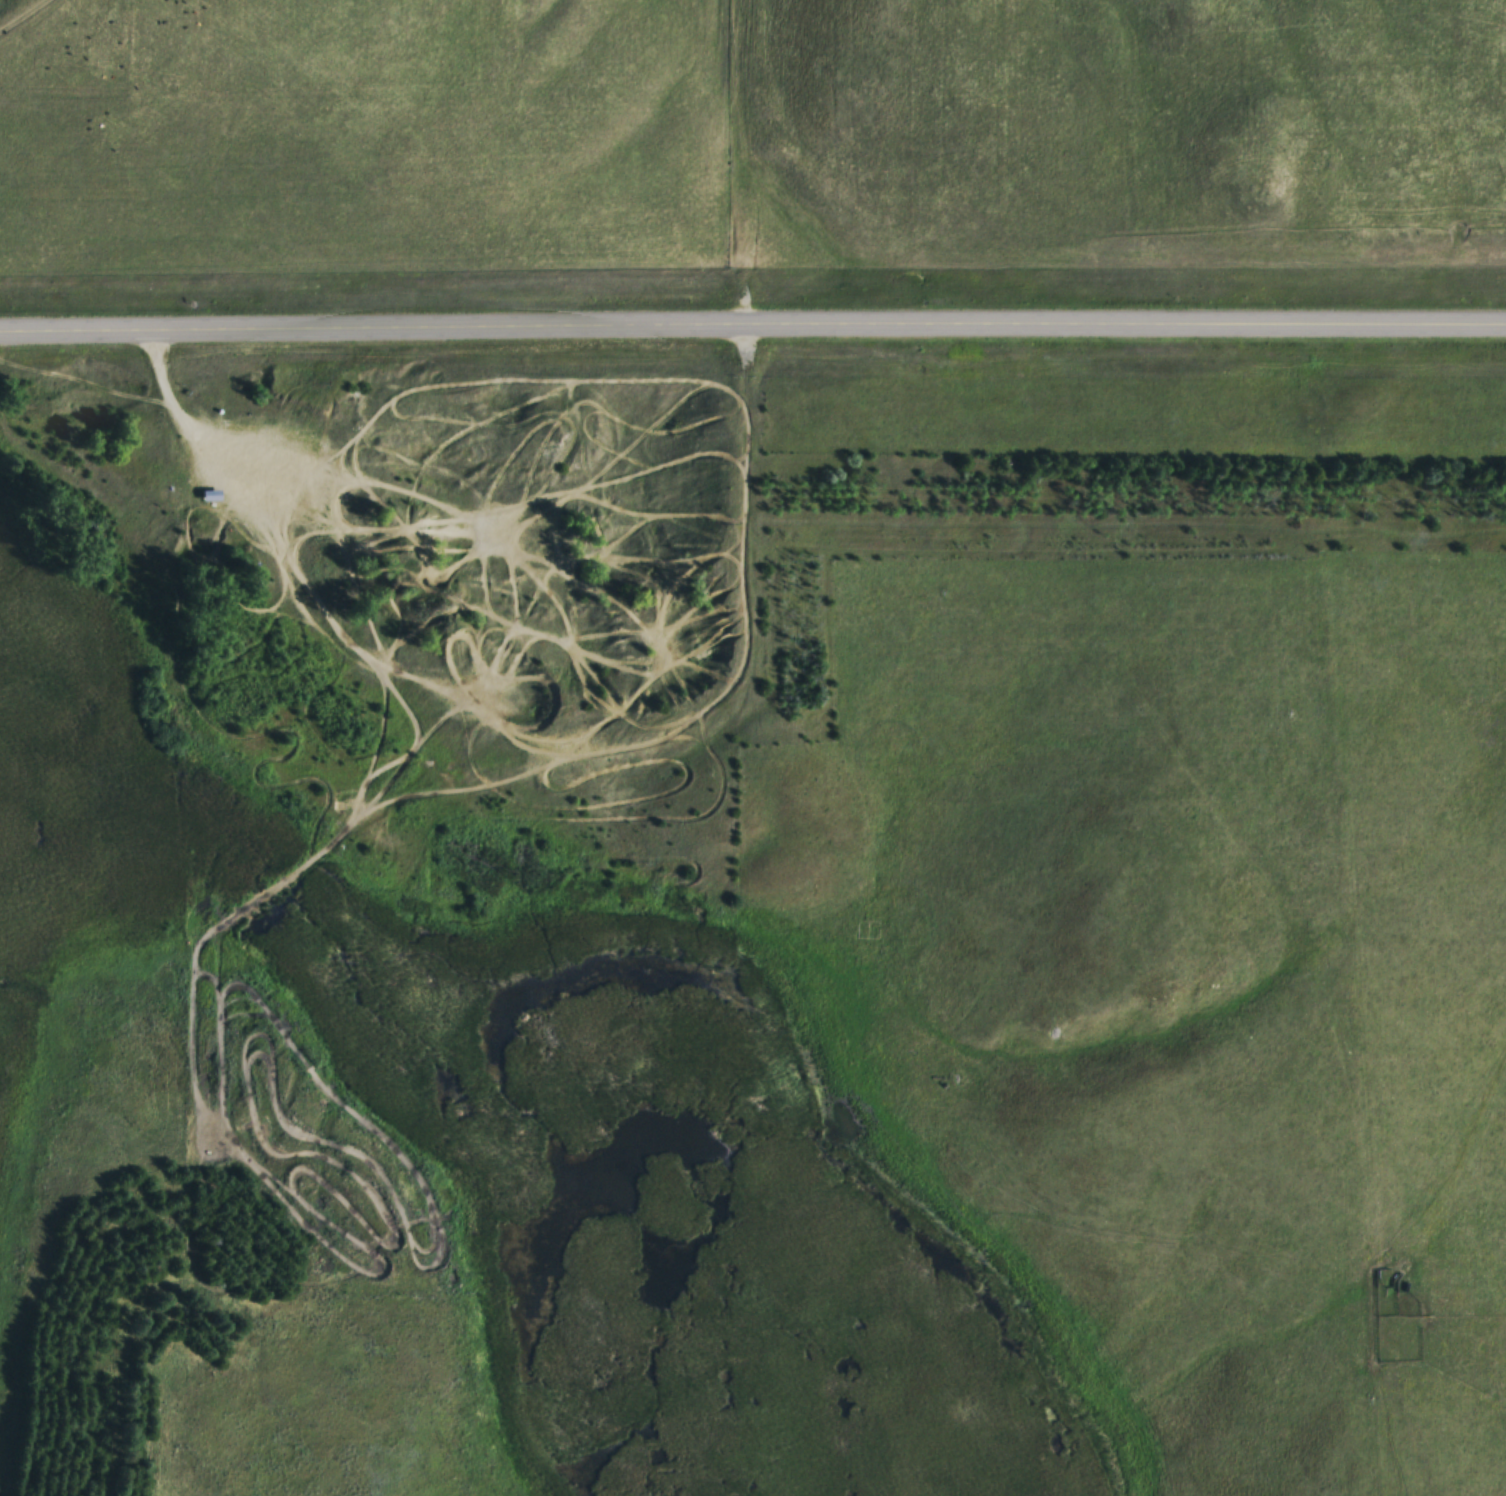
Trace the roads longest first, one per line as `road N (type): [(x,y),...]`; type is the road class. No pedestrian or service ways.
road 1 (secondary): [(0,334),(1505,328)]

